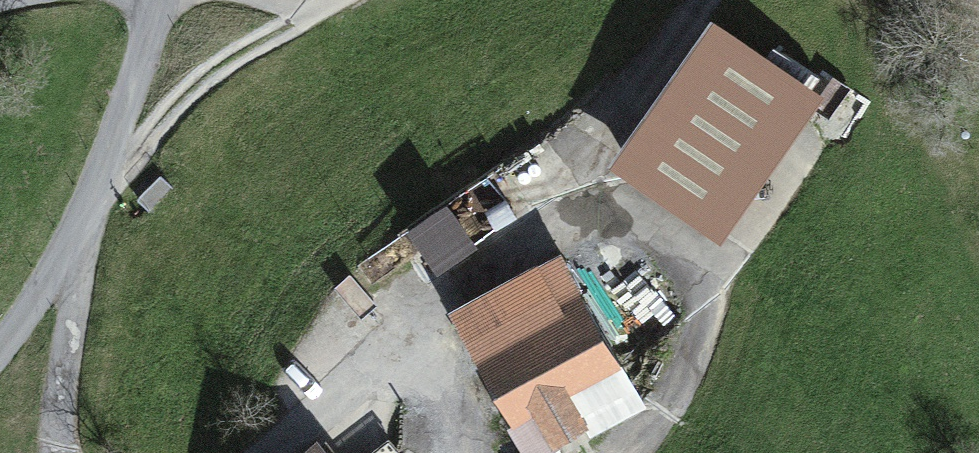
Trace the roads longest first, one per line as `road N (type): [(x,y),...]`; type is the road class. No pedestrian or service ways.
road 1 (track): [(271,452),(327,410),(439,297),(600,207),(591,152),(611,127)]
road 2 (unclassified): [(157,0),(78,237),(0,340)]
road 3 (track): [(100,190),(192,90),(323,0)]
road 4 (track): [(78,237),(61,452)]
road 5 (track): [(708,0),(611,127)]

